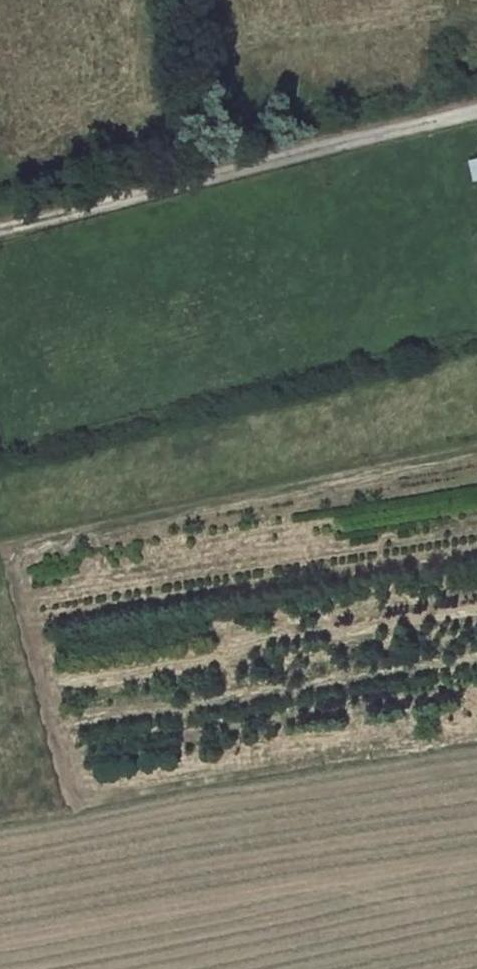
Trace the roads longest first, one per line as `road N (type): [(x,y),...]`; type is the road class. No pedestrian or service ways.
road 1 (track): [(476,119),(0,228)]

